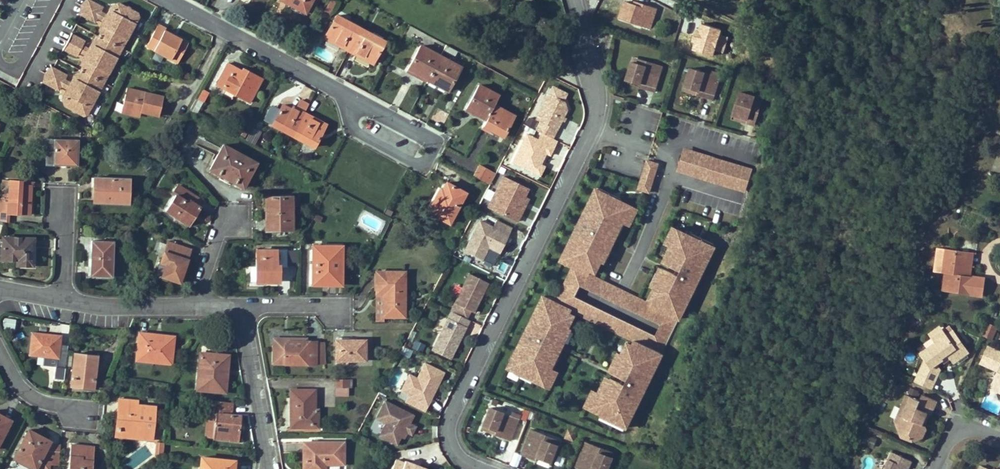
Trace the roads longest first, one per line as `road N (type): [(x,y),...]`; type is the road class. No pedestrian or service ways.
road 1 (residential): [(574,0),(601,103),(452,412),(450,439),(460,460),(482,468)]
road 2 (residential): [(427,148),(169,0)]
road 3 (residential): [(241,303),(271,468)]
road 4 (residential): [(64,296),(197,302)]

